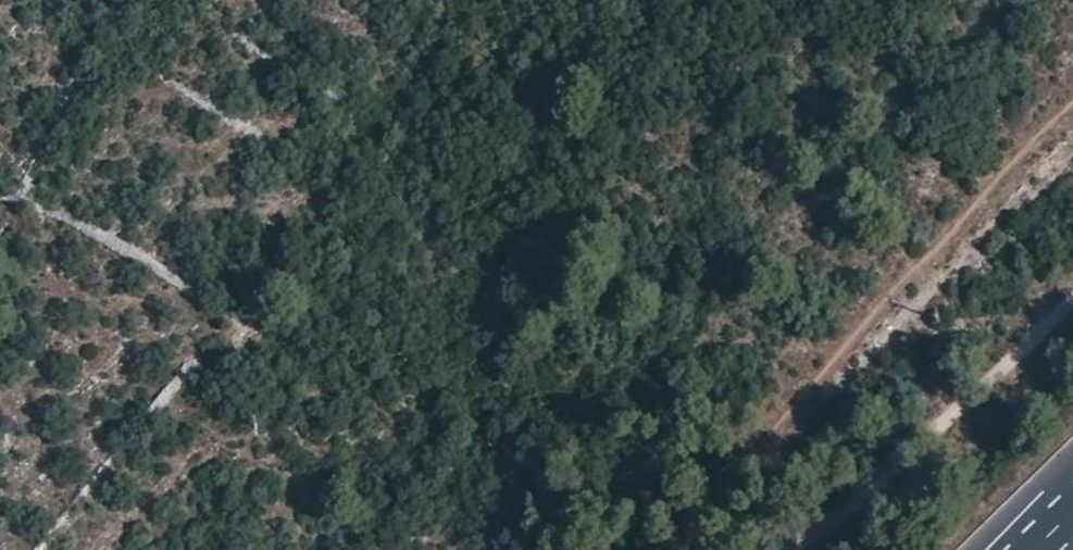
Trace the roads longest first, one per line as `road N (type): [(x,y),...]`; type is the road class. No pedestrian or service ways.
road 1 (unclassified): [(1072,294),(779,549)]

